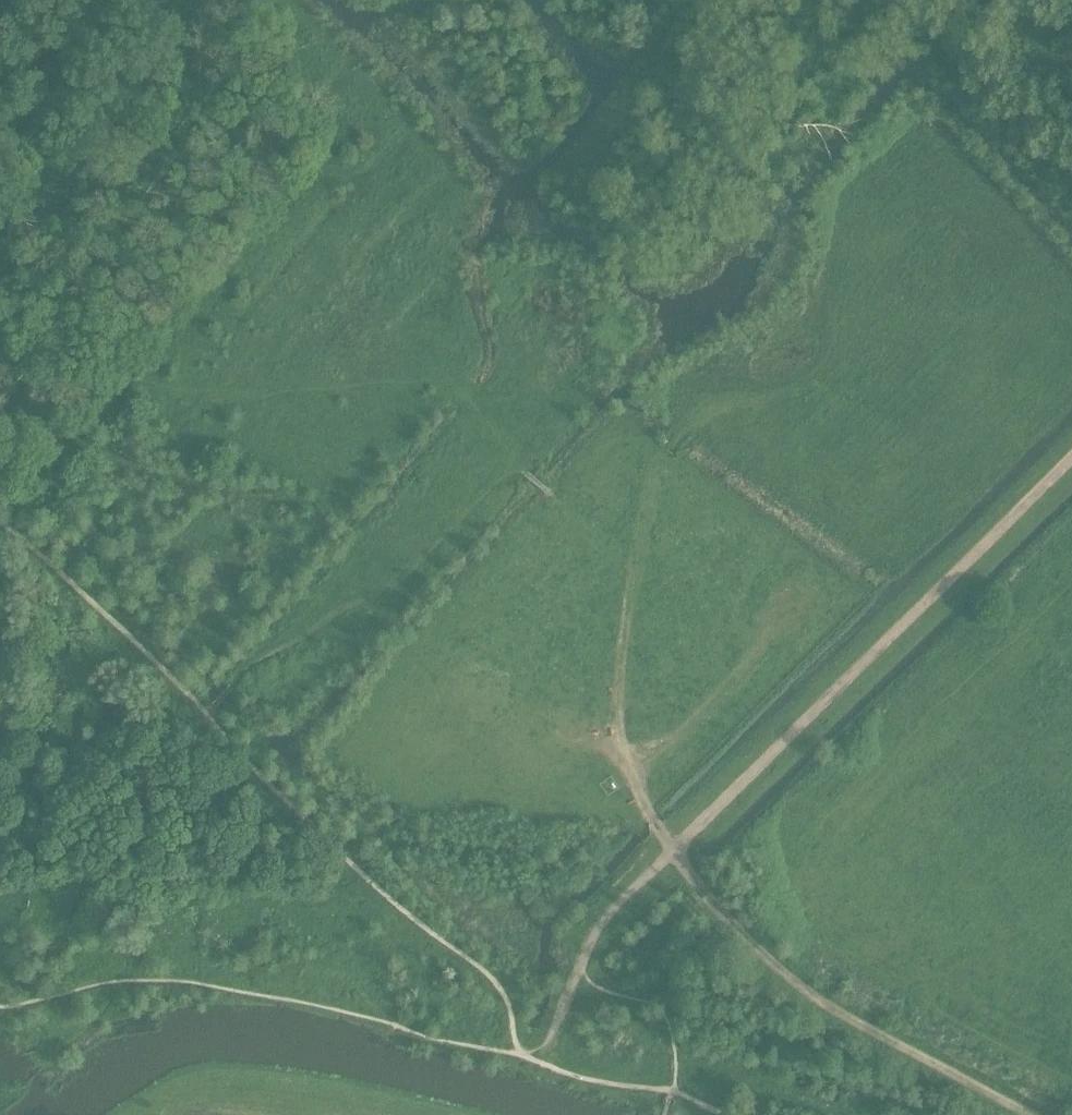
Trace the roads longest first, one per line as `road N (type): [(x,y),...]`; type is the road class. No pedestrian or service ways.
road 1 (track): [(1031,1114),(798,985),(708,896),(675,851)]
road 2 (track): [(668,446),(631,578),(619,738),(649,813),(675,851)]

